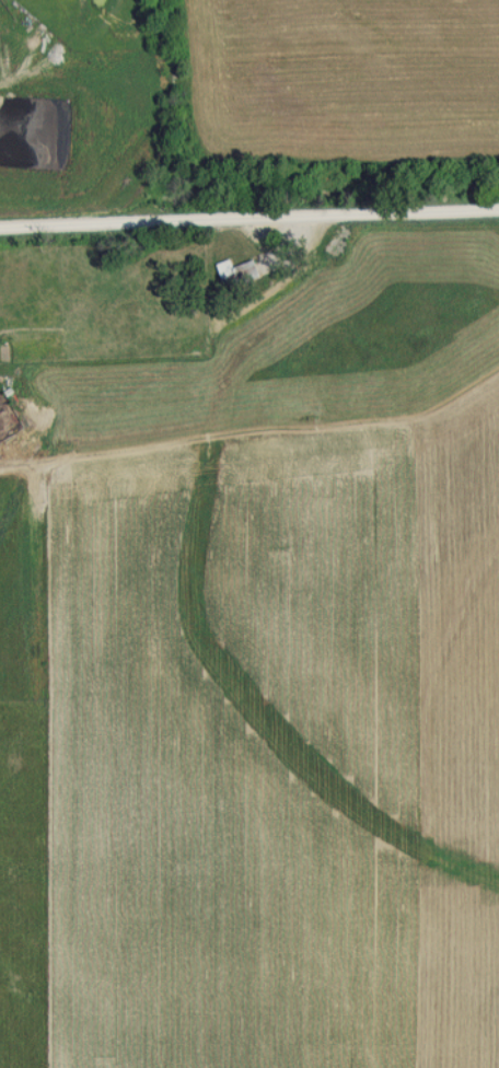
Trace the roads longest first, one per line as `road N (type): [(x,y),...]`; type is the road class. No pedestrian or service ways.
road 1 (residential): [(0,235),(498,219)]

